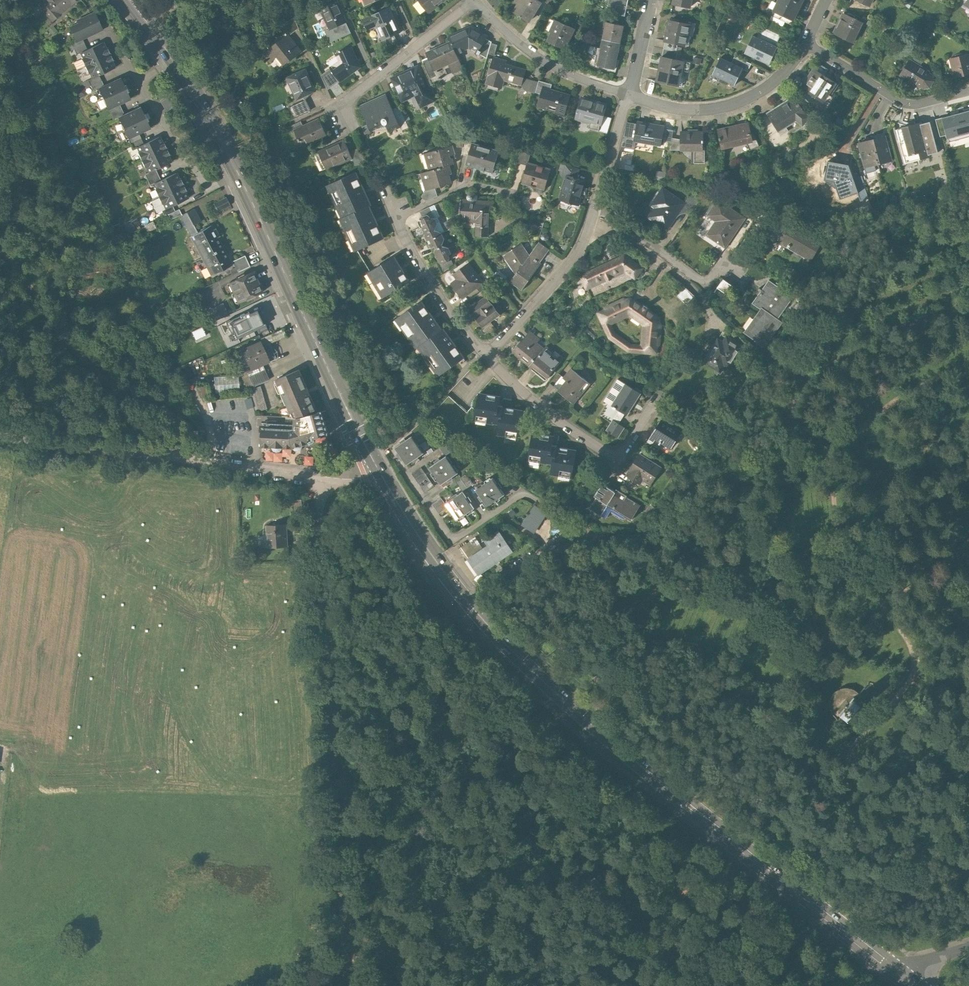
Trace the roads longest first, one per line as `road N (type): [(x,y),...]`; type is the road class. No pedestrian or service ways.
road 1 (primary): [(372,459),(464,600),(520,660),(914,985)]
road 2 (primary): [(131,0),(227,153),(372,459)]
road 3 (residential): [(0,440),(341,476),(372,459)]
road 4 (residential): [(484,354),(558,277),(596,214),(628,94)]
road 5 (residential): [(484,354),(545,414),(618,467),(649,424)]
road 6 (residential): [(628,94),(686,110),(723,107),(760,95),(806,45)]
road 7 (residential): [(475,0),(540,58),(628,94)]
road 8 (residential): [(968,90),(905,104),(806,45)]
road 9 (residential): [(473,0),(338,103)]
road 10 (residential): [(396,215),(431,288),(484,354)]
road 11 (residential): [(396,215),(475,184),(514,192)]

